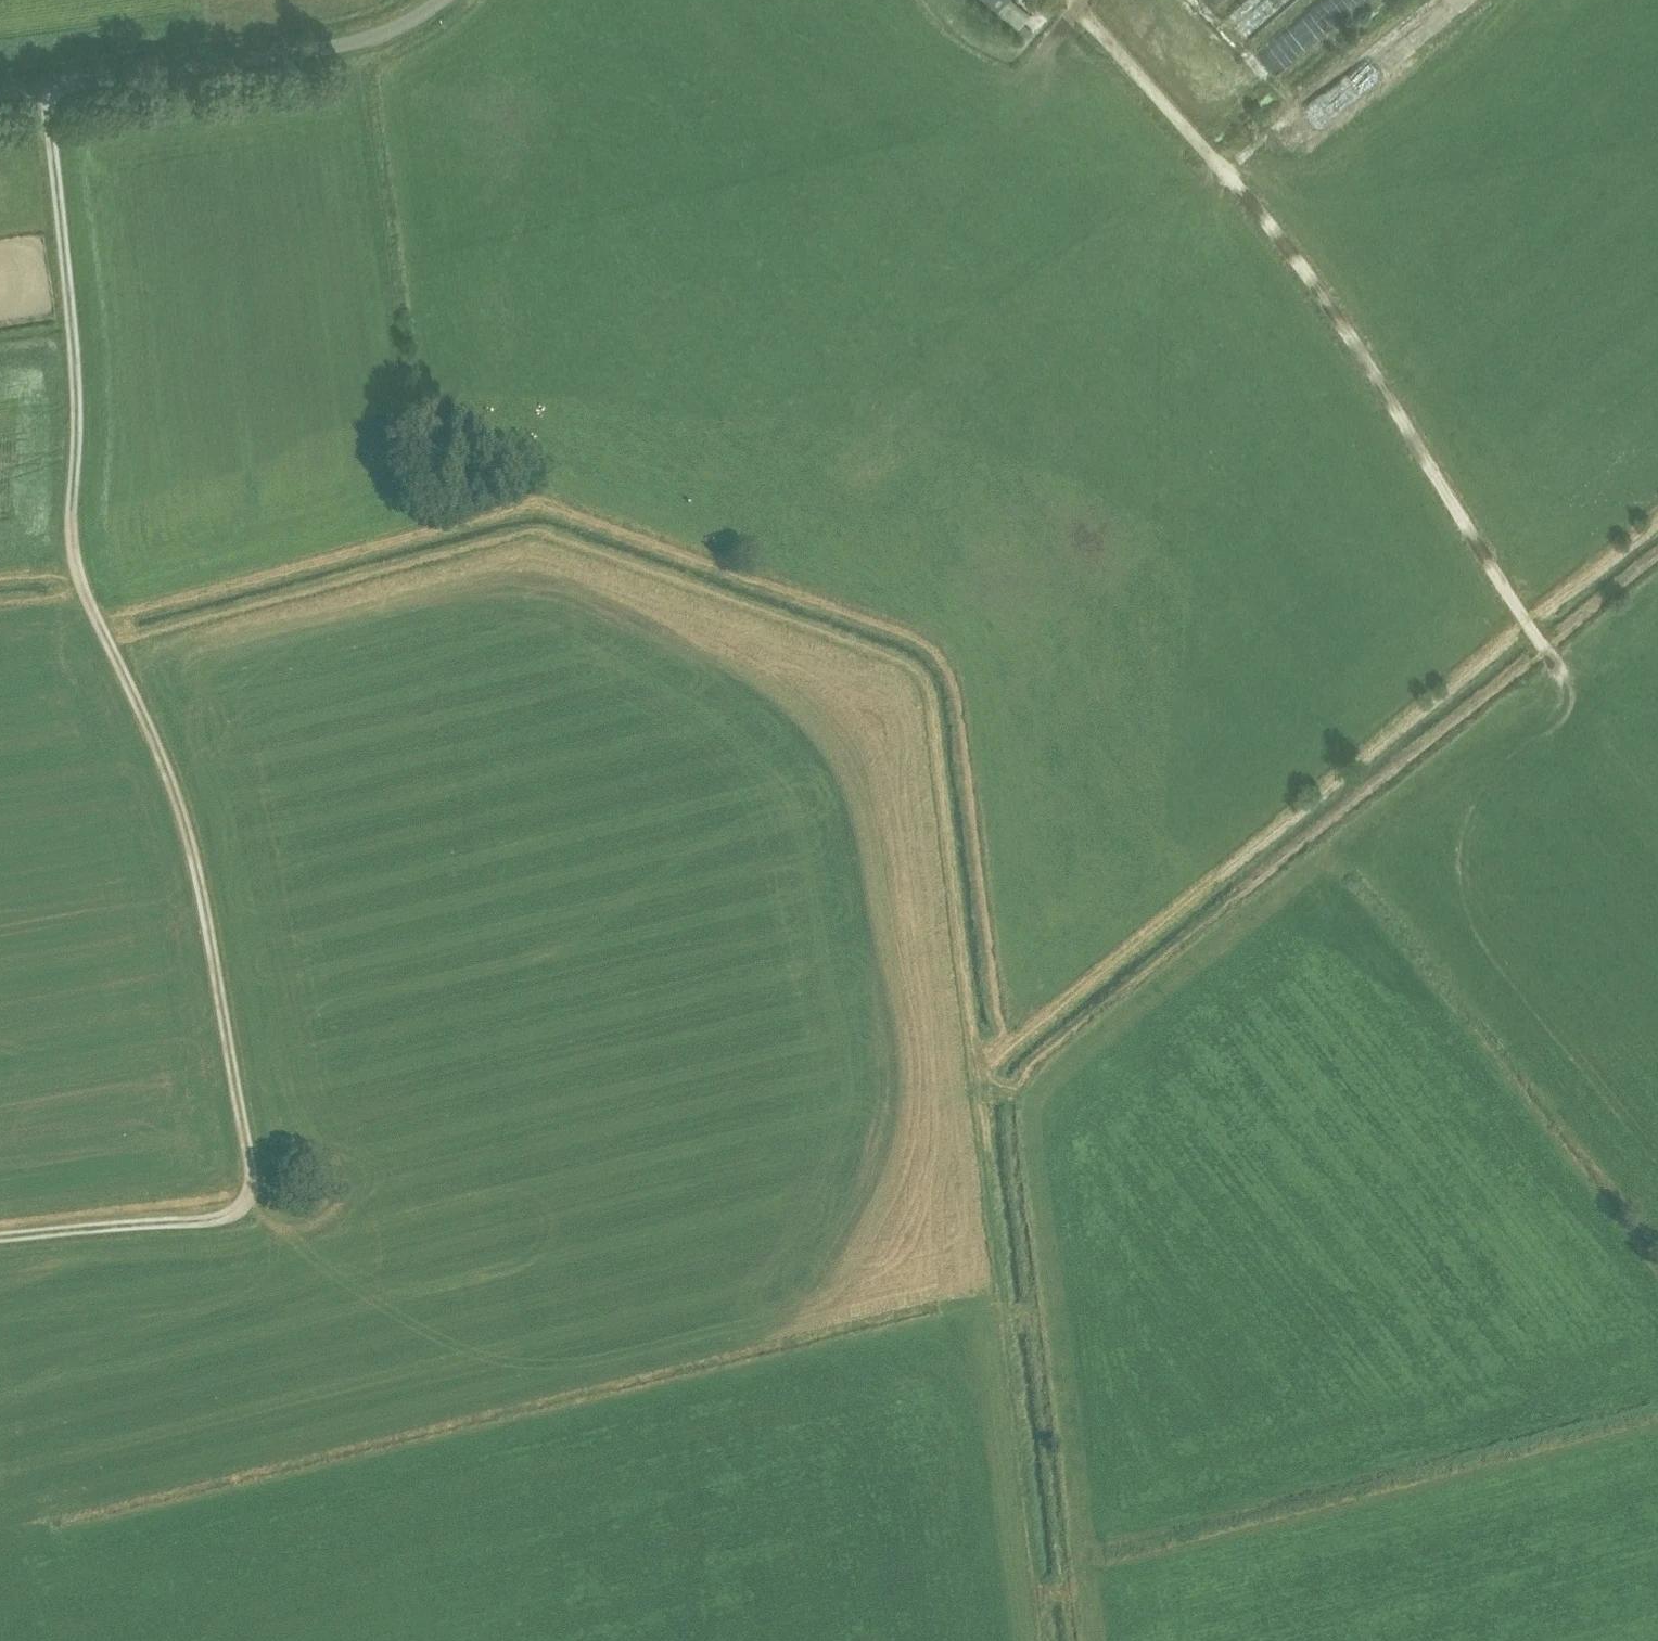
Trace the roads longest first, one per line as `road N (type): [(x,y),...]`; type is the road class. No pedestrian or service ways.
road 1 (track): [(0,1242),(213,1221),(233,1214),(247,1187),(183,829),(72,563),(72,319),(47,85)]
road 2 (unclassified): [(0,92),(357,44),(413,23),(441,0)]

